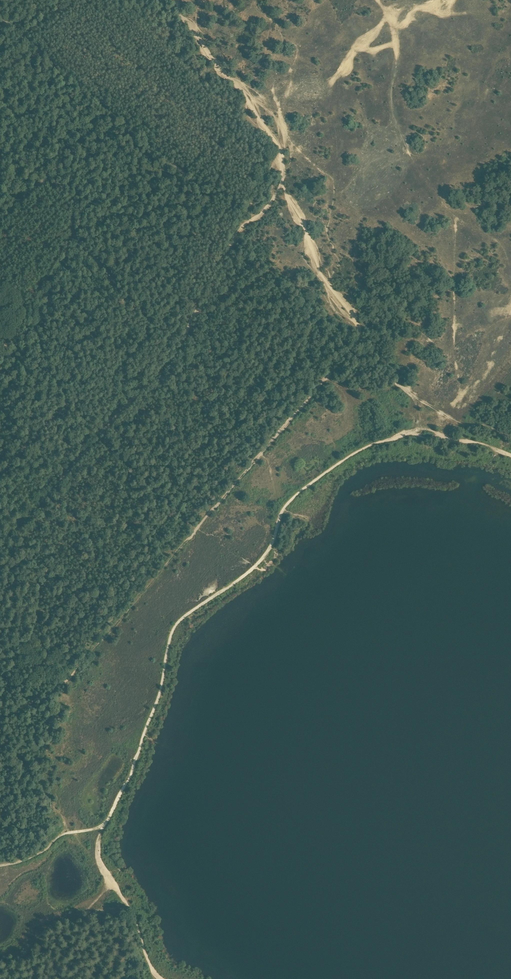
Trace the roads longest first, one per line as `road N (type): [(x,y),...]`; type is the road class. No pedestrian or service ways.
road 1 (track): [(106,822),(158,699),(171,633),(262,560),(289,503),(348,456),(418,430),(510,455)]
road 2 (track): [(0,14),(182,168),(195,208),(168,263),(133,300),(130,321),(0,474)]
road 3 (track): [(49,174),(73,200),(74,229),(87,250),(133,300)]
road 4 (track): [(0,953),(25,949),(77,915),(128,905)]

